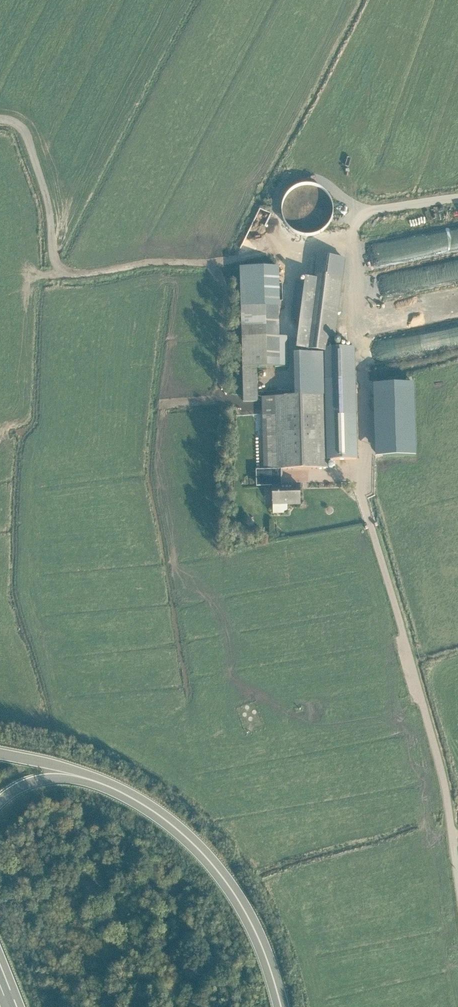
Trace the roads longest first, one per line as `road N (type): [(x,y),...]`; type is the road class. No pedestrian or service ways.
road 1 (track): [(0,119),(21,122),(49,207),(57,267),(71,277),(164,261),(222,263)]
road 2 (motorway): [(280,1006),(262,947),(228,884),(169,823),(110,790)]
road 3 (residential): [(406,644),(445,789),(457,878)]

